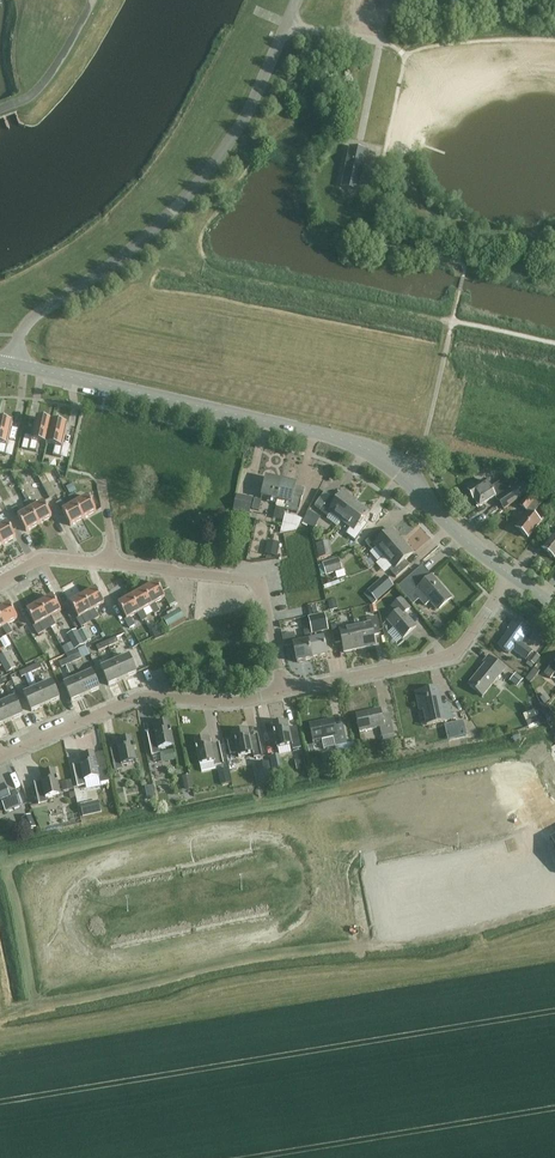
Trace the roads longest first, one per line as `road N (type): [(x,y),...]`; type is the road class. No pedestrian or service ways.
road 1 (tertiary): [(512,575),(454,530),(407,475),(352,442),(17,363)]
road 2 (unclassified): [(298,0),(248,112),(214,164),(145,236),(29,321),(17,363)]
road 3 (residential): [(283,690),(263,595),(246,577),(54,557),(0,580)]
road 4 (residential): [(0,757),(141,695),(232,700),(283,690)]
road 5 (residential): [(283,690),(454,650),(512,575)]

